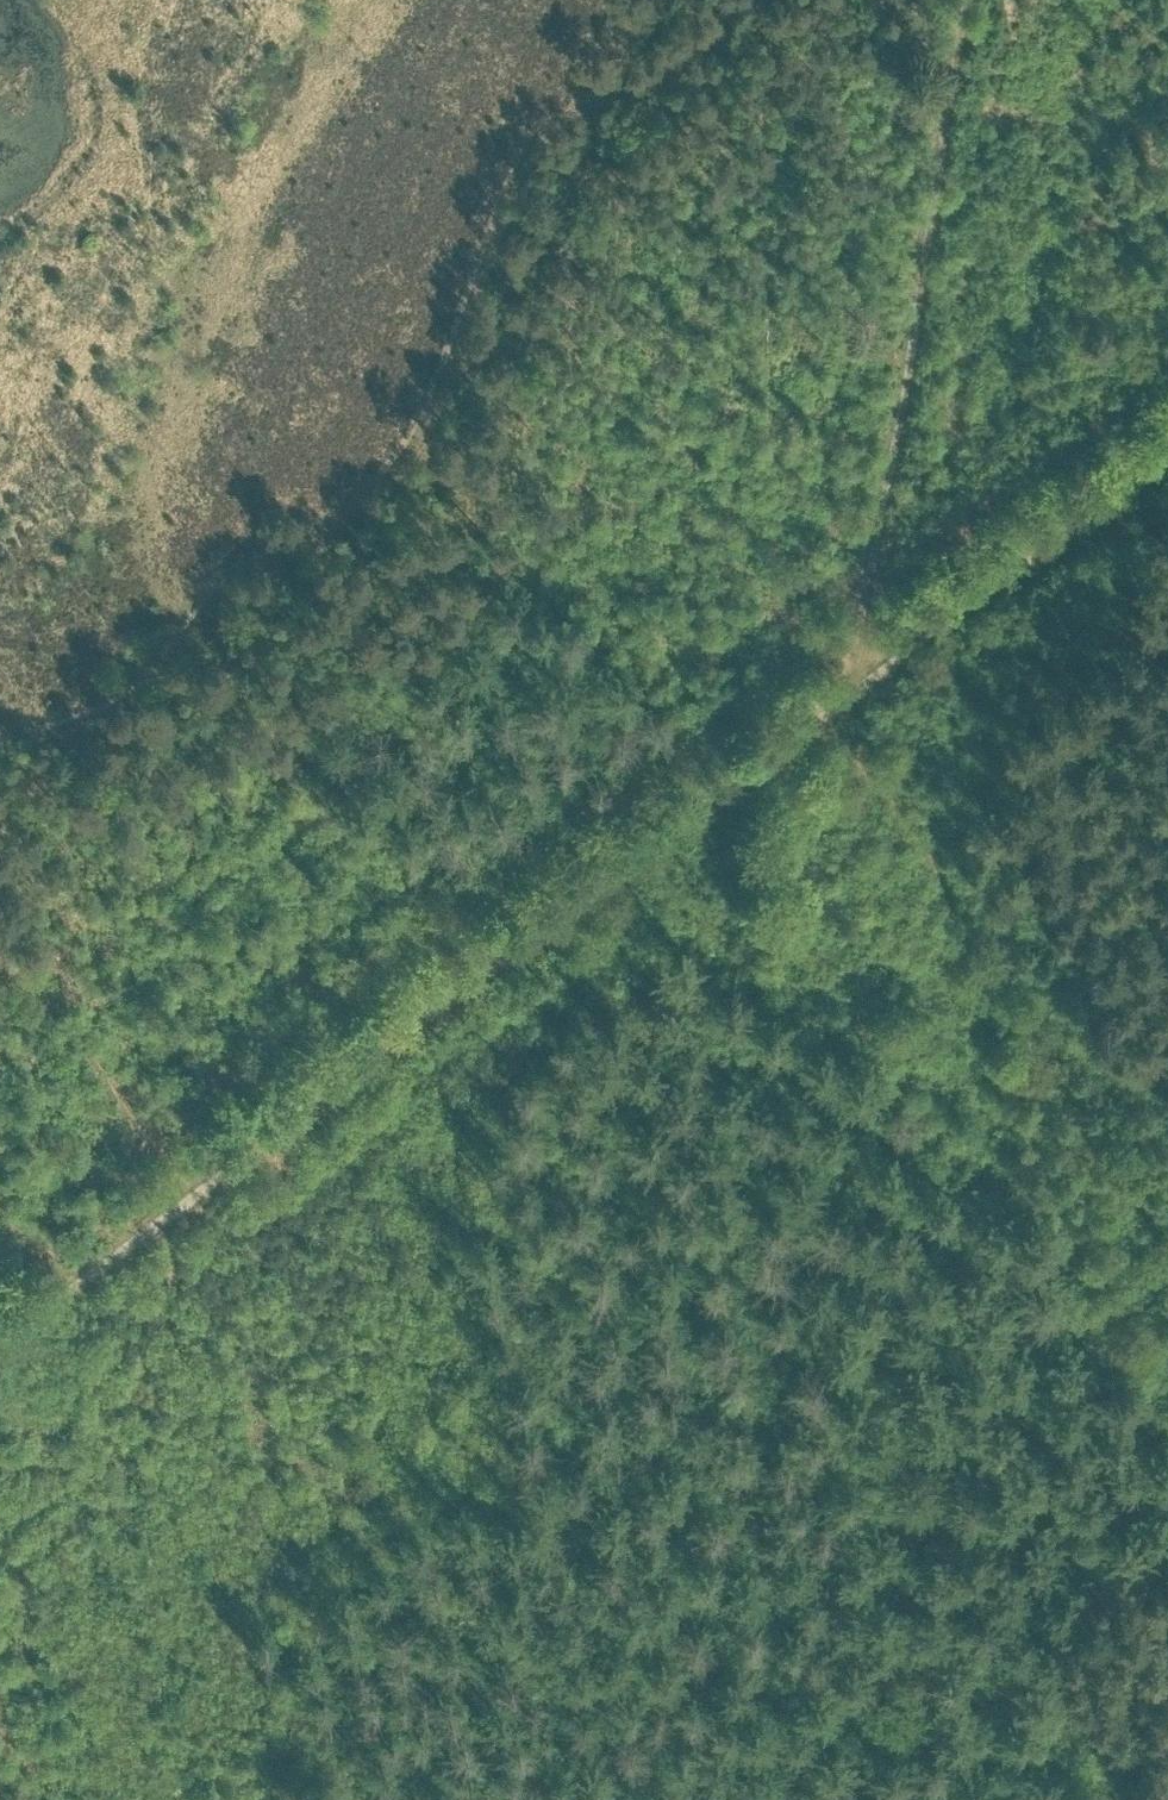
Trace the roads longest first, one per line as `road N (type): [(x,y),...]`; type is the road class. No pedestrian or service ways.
road 1 (track): [(0,1343),(856,690)]
road 2 (track): [(965,0),(857,680)]
road 3 (track): [(856,690),(1133,479)]
road 4 (track): [(0,947),(197,1192)]

